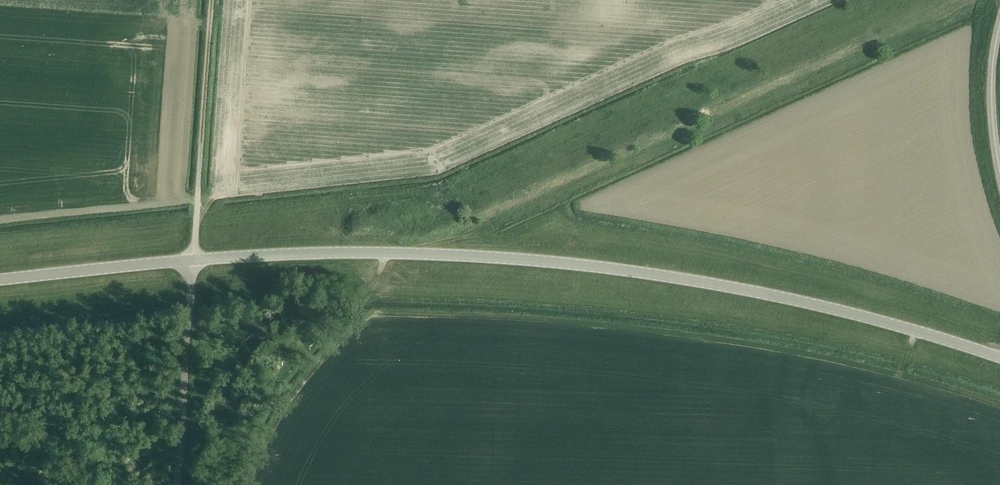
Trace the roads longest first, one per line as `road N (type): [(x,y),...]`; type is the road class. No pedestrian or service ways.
road 1 (tertiary): [(999,357),(836,309),(630,270),(385,253),(194,259)]
road 2 (tertiary): [(0,279),(194,259)]
road 3 (unclassified): [(999,170),(991,89),(999,17)]
road 4 (track): [(201,143),(212,0)]

